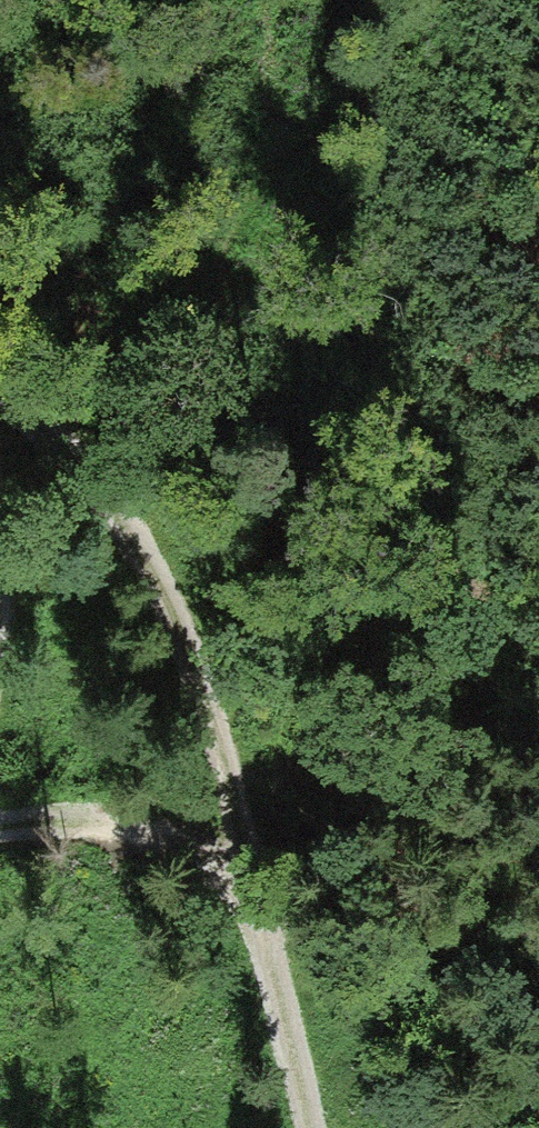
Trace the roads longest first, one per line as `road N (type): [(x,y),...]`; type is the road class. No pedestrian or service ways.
road 1 (track): [(308,1127),(200,686),(162,585),(66,448),(0,389)]
road 2 (track): [(0,827),(108,826),(238,853)]

